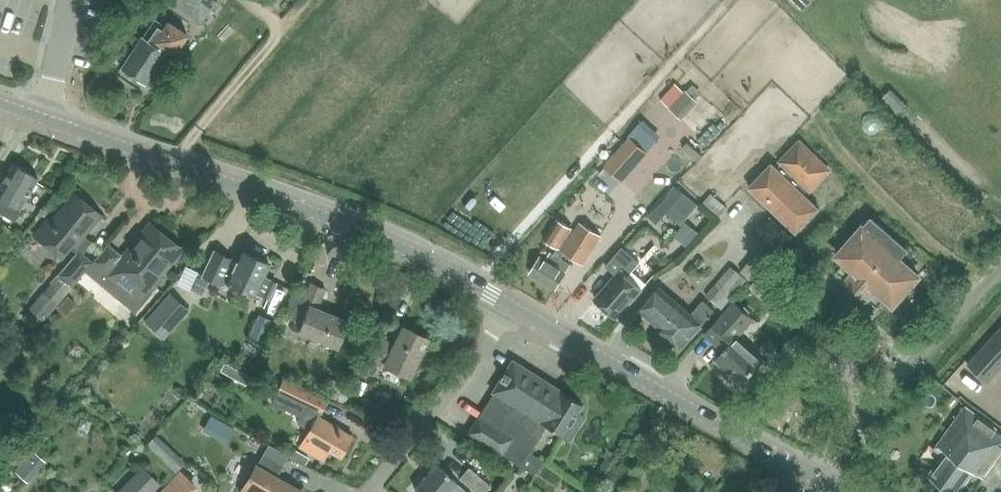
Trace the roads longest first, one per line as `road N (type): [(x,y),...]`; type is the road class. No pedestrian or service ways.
road 1 (tertiary): [(508,304),(339,224),(45,119)]
road 2 (tertiary): [(810,475),(508,304)]
road 3 (unclassified): [(810,475),(1000,266)]
road 4 (residential): [(368,491),(464,373),(508,304)]
road 5 (residential): [(45,119),(72,0)]

